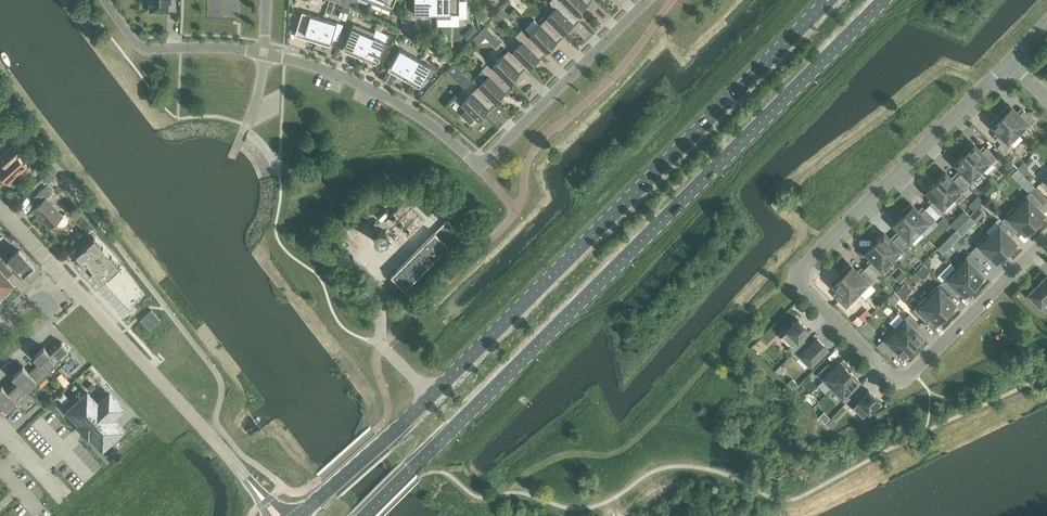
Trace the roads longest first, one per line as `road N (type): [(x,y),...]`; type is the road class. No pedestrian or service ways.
road 1 (primary): [(361,515),(880,0)]
road 2 (residential): [(1010,62),(798,279),(902,381),(1046,240)]
road 3 (primary): [(828,0),(434,396)]
road 4 (residential): [(279,515),(0,208)]
road 5 (residential): [(467,157),(483,163),(647,0)]
road 6 (residential): [(467,157),(405,106),(262,54)]
road 7 (residential): [(262,54),(146,50),(105,0)]
road 8 (primary): [(434,396),(305,515)]
road 9 (residential): [(0,360),(45,319),(46,305),(30,303),(0,331)]

